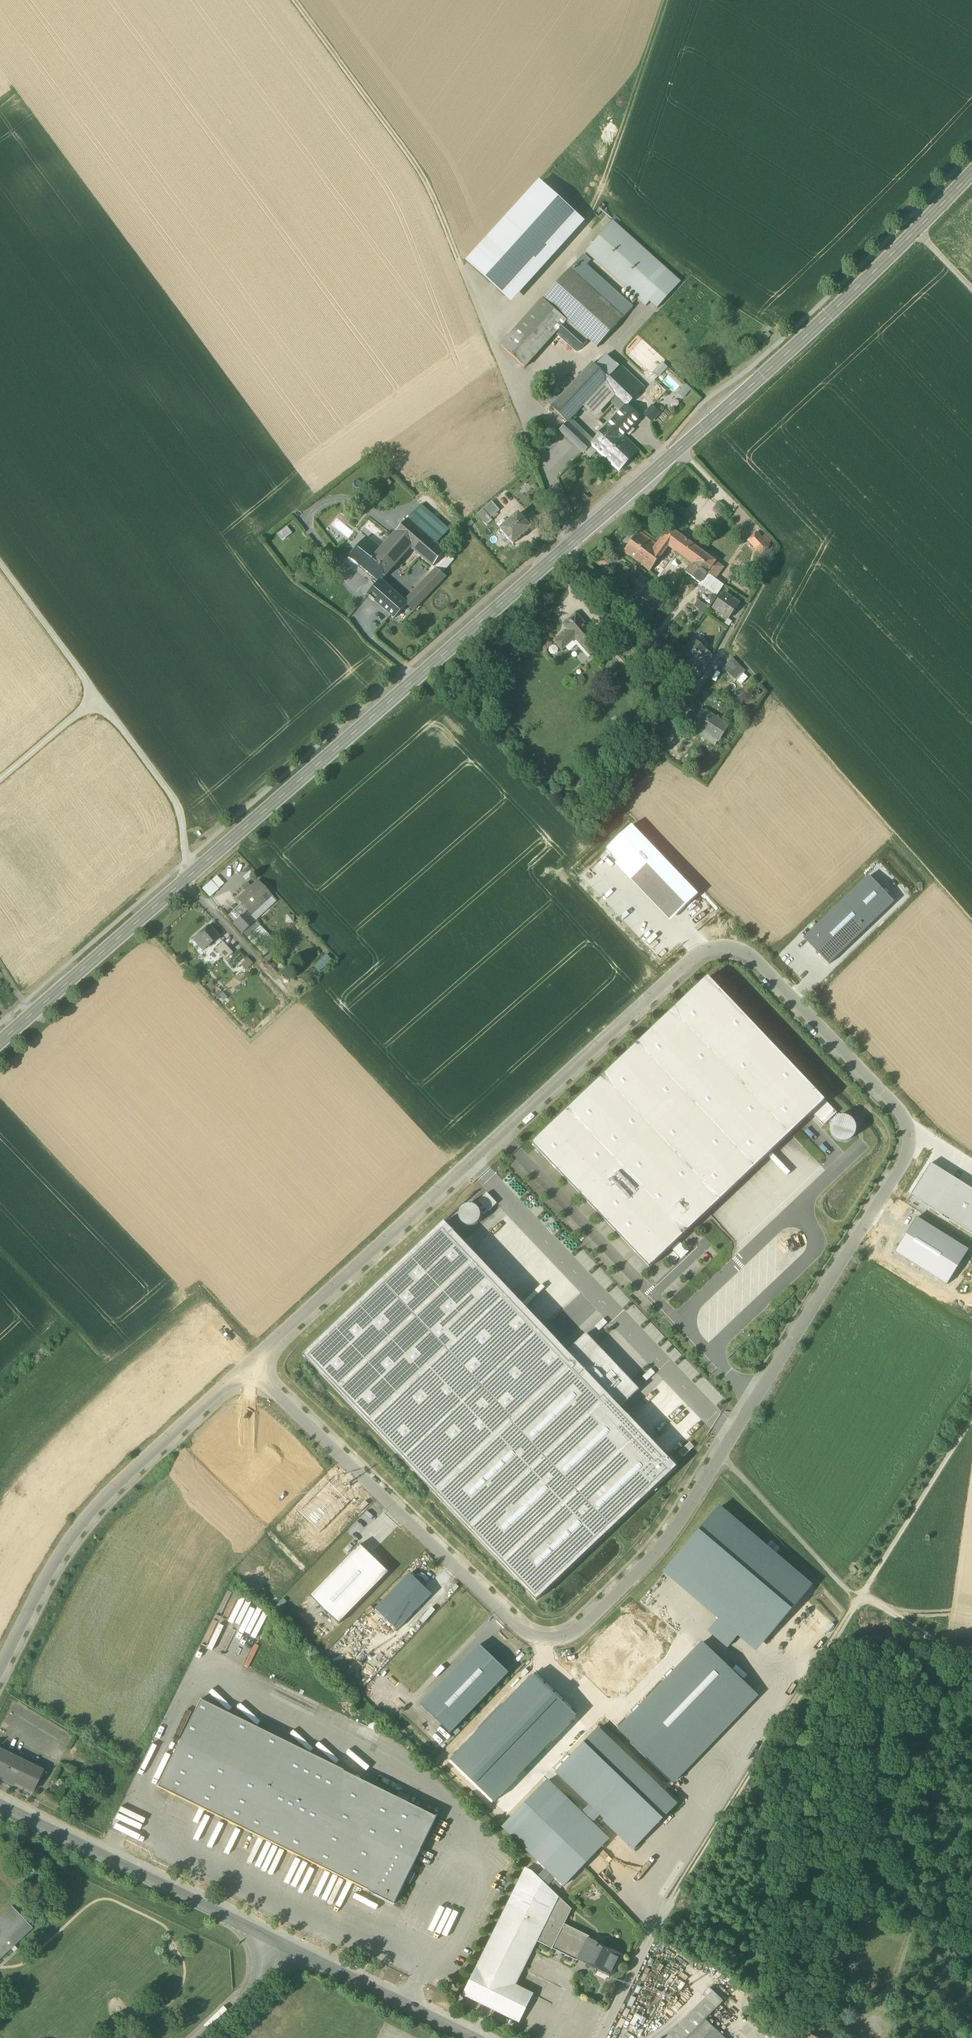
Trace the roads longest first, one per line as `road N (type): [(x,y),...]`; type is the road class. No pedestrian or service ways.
road 1 (secondary): [(0,1043),(730,406),(971,173)]
road 2 (residential): [(720,1457),(901,1166),(906,1139),(897,1114),(752,956),(730,947),(701,952),(249,1367)]
road 3 (residential): [(720,1457),(647,1563),(579,1630),(548,1641),(522,1630),(249,1367)]
road 4 (track): [(0,96),(7,91),(292,509)]
road 5 (track): [(293,0),(425,180),(490,340)]
road 6 (residential): [(249,1367),(78,1529),(0,1669)]
road 7 (track): [(490,340),(593,218),(667,0)]
road 8 (track): [(191,874),(179,806),(0,564)]
road 9 (residential): [(294,1951),(0,1805)]
road 10 (track): [(858,1600),(713,1832)]
road 11 (residential): [(713,1832),(652,1928),(597,2037)]
road 12 (track): [(490,340),(565,530),(577,539)]
road 13 (track): [(971,1418),(858,1600)]
road 14 (residential): [(471,2037),(294,1951)]
road 15 (track): [(0,1249),(94,1347)]
road 16 (track): [(99,698),(0,780)]
road 17 (residential): [(294,1951),(201,2037)]
road 18 (track): [(858,1600),(930,1642),(971,1651)]

